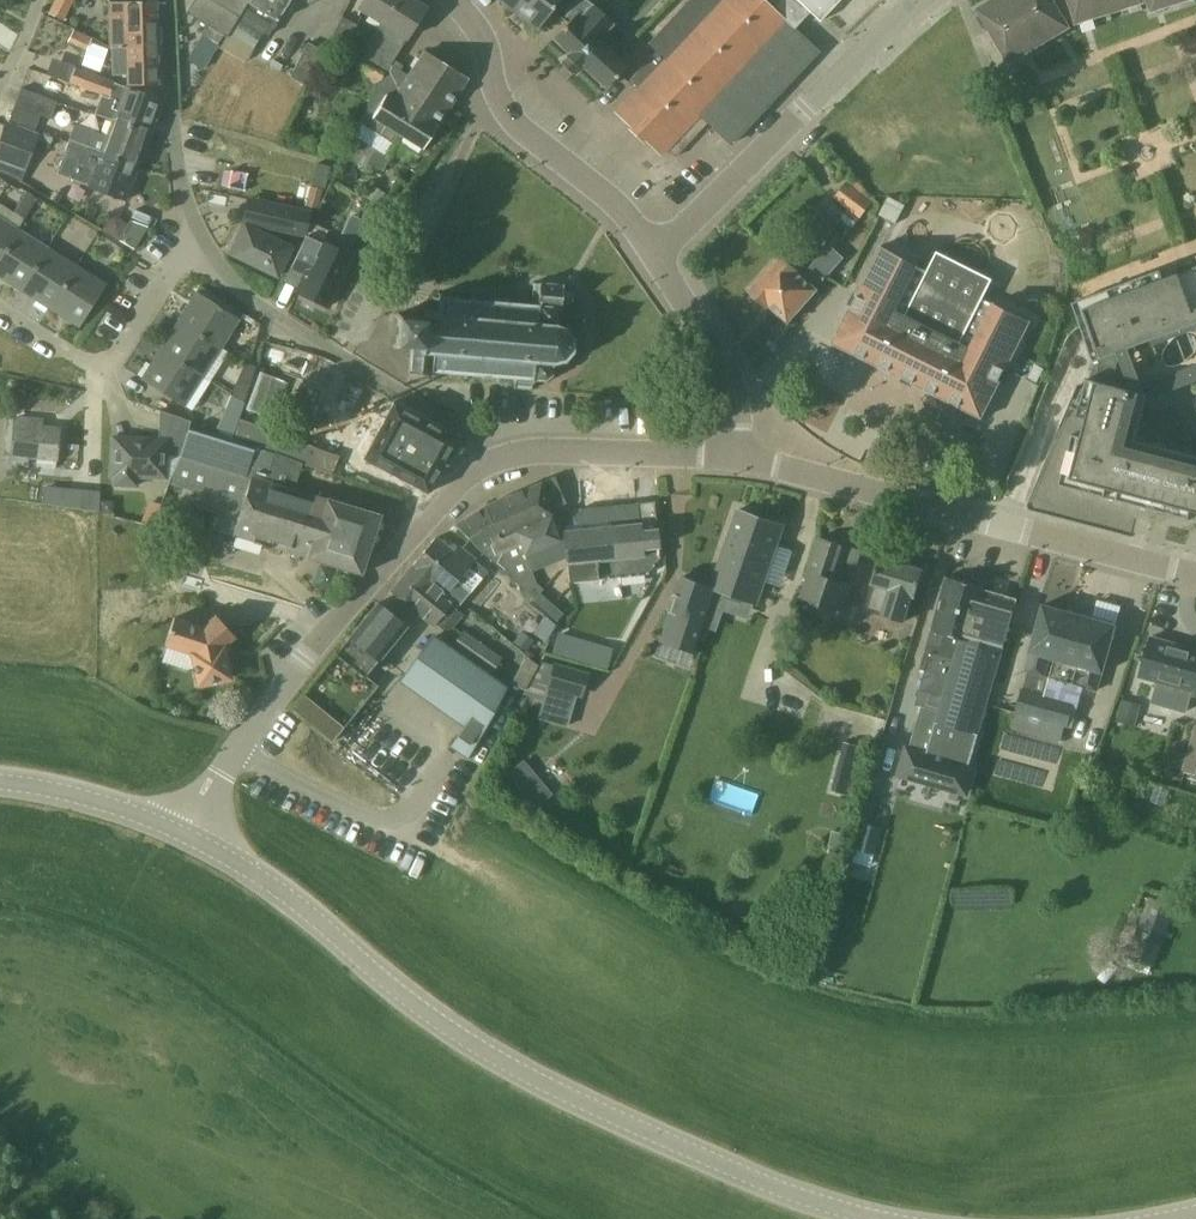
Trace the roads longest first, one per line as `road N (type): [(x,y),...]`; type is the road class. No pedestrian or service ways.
road 1 (tertiary): [(878,1218),(808,1200),(515,1070),(396,991),(306,911),(183,833)]
road 2 (residential): [(183,833),(303,659),(455,489),(495,460)]
road 3 (tertiary): [(1195,575),(741,459)]
road 4 (unclassified): [(200,235),(210,256),(269,313),(461,429),(495,460)]
road 5 (residential): [(654,258),(918,0)]
road 6 (tertiary): [(654,258),(617,207),(507,115),(482,34),(454,0)]
road 7 (residential): [(0,307),(105,374),(200,235)]
road 8 (residential): [(495,460),(551,450),(741,459)]
road 9 (residential): [(167,0),(178,164),(200,235)]
road 10 (tertiary): [(741,459),(727,371),(654,258)]
road 11 (tertiary): [(183,833),(78,796),(0,782)]

